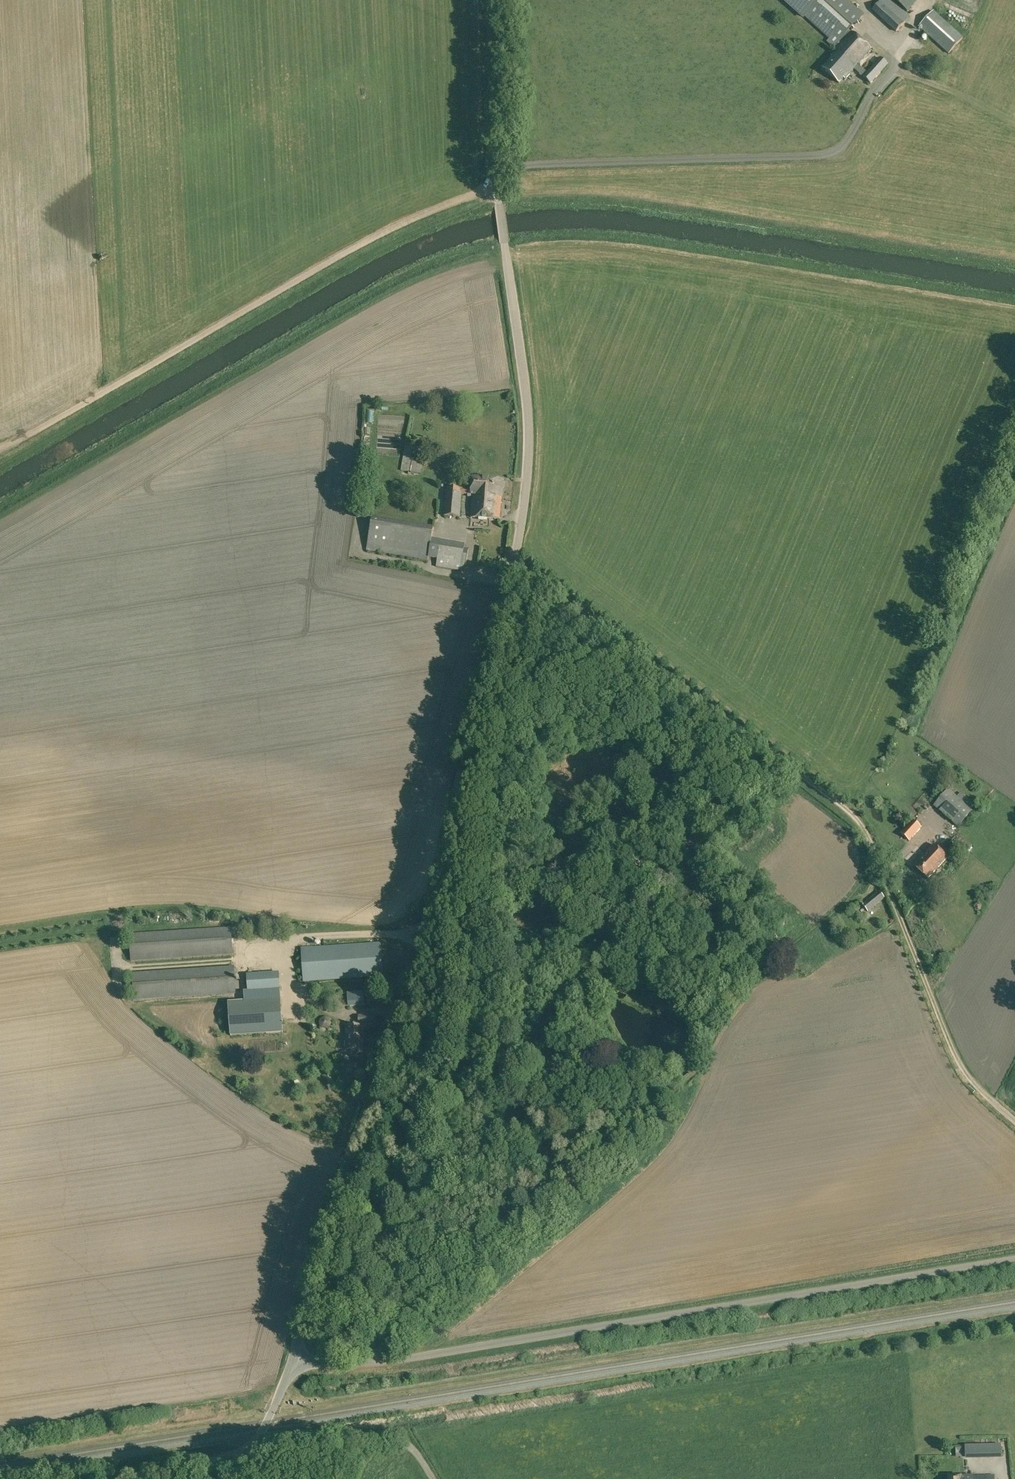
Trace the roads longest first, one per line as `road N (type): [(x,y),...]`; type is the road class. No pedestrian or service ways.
road 1 (unclassified): [(293,1364),(319,1245),(427,952),(521,521),(529,417),(498,204),(493,0)]
road 2 (track): [(1014,1120),(961,1066),(864,828),(514,561)]
road 3 (unclassified): [(293,1364),(369,1363),(1014,1259)]
road 4 (track): [(354,1363),(671,1094),(766,969),(878,862)]
road 5 (track): [(498,198),(468,199),(388,230),(15,439)]
road 6 (unclassified): [(434,1478),(416,1453),(391,1439),(246,1460),(241,1453)]

